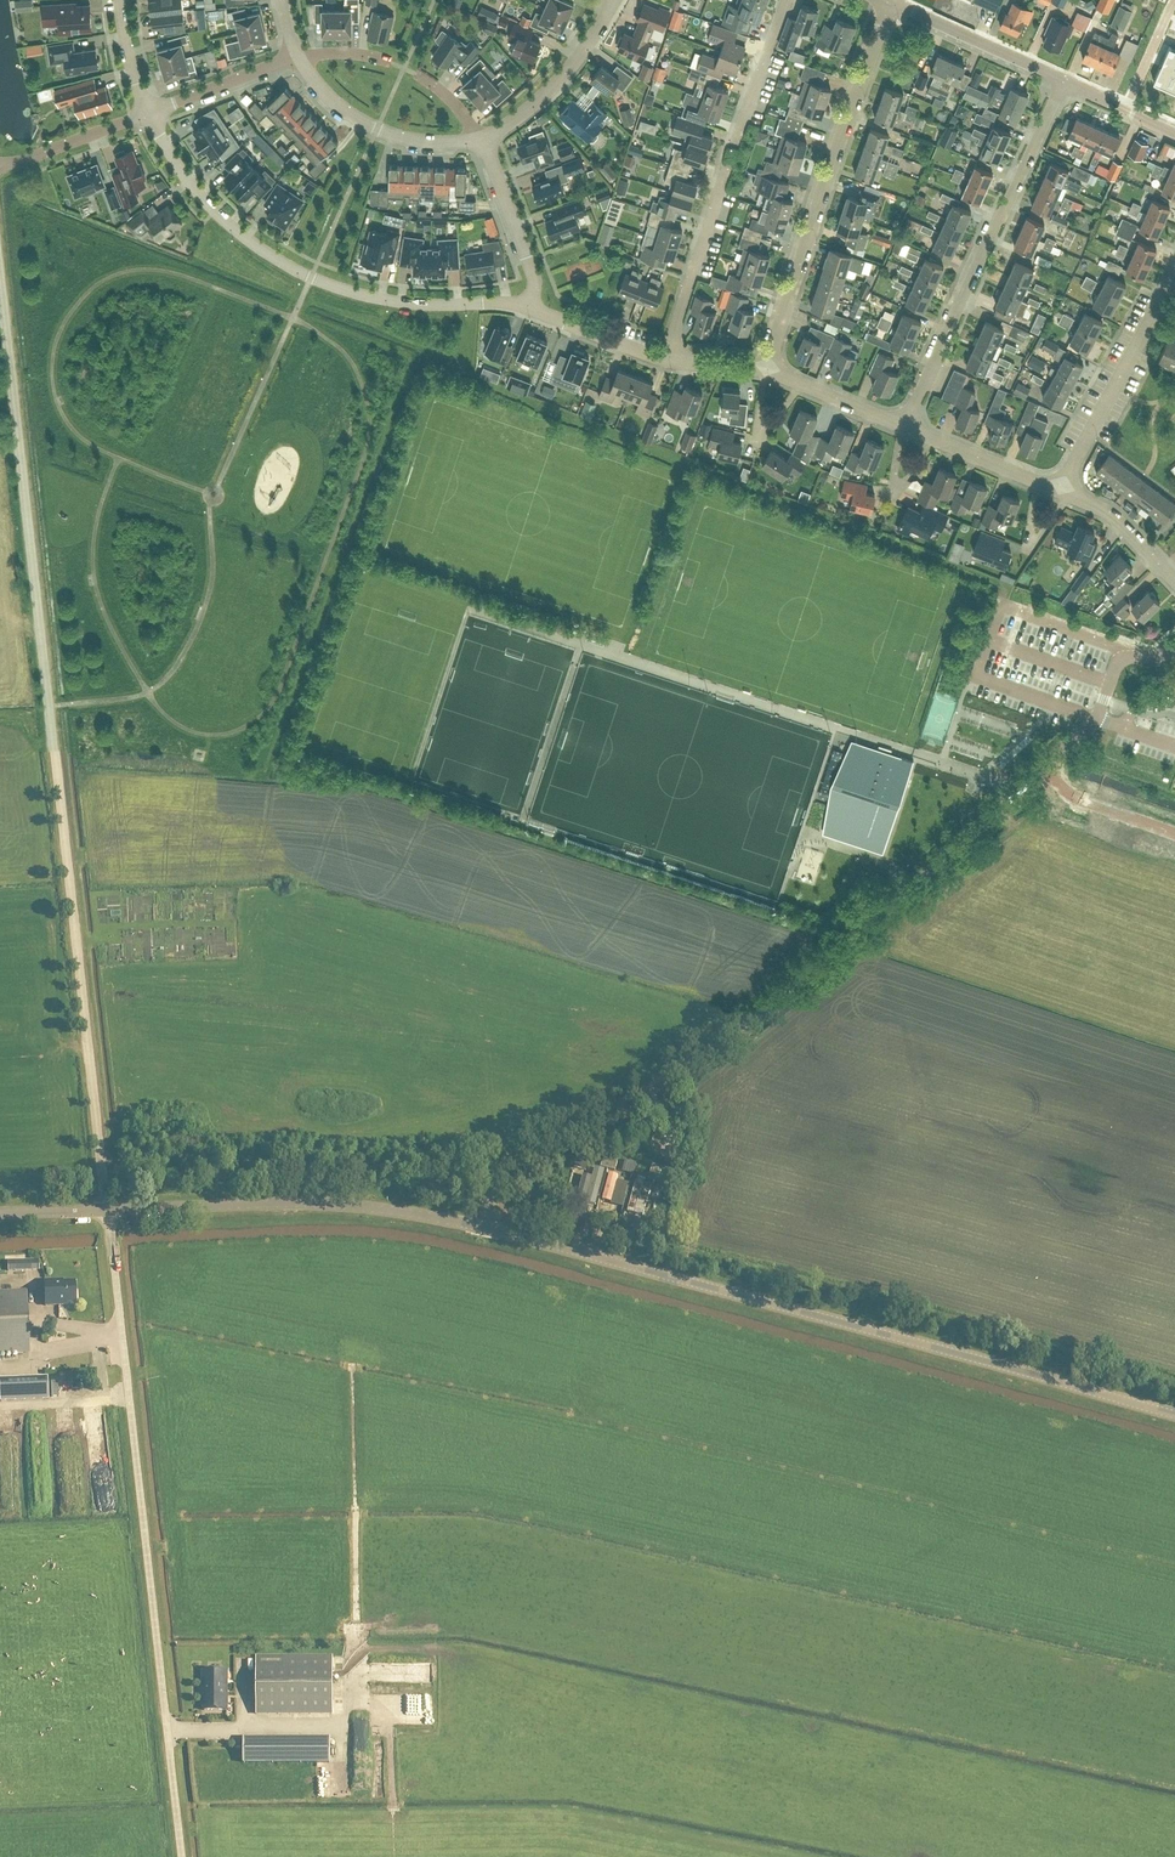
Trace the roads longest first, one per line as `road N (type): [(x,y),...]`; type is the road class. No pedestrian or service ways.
road 1 (unclassified): [(481,1231),(500,1177),(521,1154),(629,1104),(700,1060),(1045,768)]
road 2 (unclassified): [(1174,1416),(481,1231)]
road 3 (unclassified): [(106,1211),(181,1856)]
road 4 (unclassified): [(48,706),(106,1211)]
road 5 (unclassified): [(527,306),(409,303),(312,277),(211,208),(149,112)]
road 6 (unclassified): [(48,706),(0,268)]
road 7 (residential): [(765,369),(892,2)]
road 8 (residential): [(902,425),(1065,79)]
road 9 (unclassified): [(106,1211),(375,1211),(481,1231)]
road 10 (unclassified): [(1060,488),(1174,262)]
road 11 (residential): [(481,138),(420,142),(378,129),(330,97),(298,54)]
road 12 (residential): [(481,138),(542,97),(578,59),(615,0)]
road 13 (residential): [(675,361),(726,174)]
road 14 (unclassified): [(1065,79),(892,2)]
road 15 (unclassified): [(527,306),(534,280),(528,258),(481,138)]
road 16 (unclassified): [(1060,488),(902,425)]
road 17 (residential): [(298,54),(149,112)]
road 18 (unclassified): [(149,112),(0,168)]
road 19 (unclassified): [(675,361),(527,306)]
road 20 (residential): [(737,139),(788,0)]
road 21 (unclassified): [(902,425),(765,369)]
road 22 (residential): [(1045,768),(1074,796),(1174,833)]
road 23 (unclassified): [(1174,578),(1109,515),(1060,488)]
road 24 (unclassified): [(1174,133),(1065,79)]
road 25 (unclassified): [(1096,717),(1119,661),(1174,648)]

